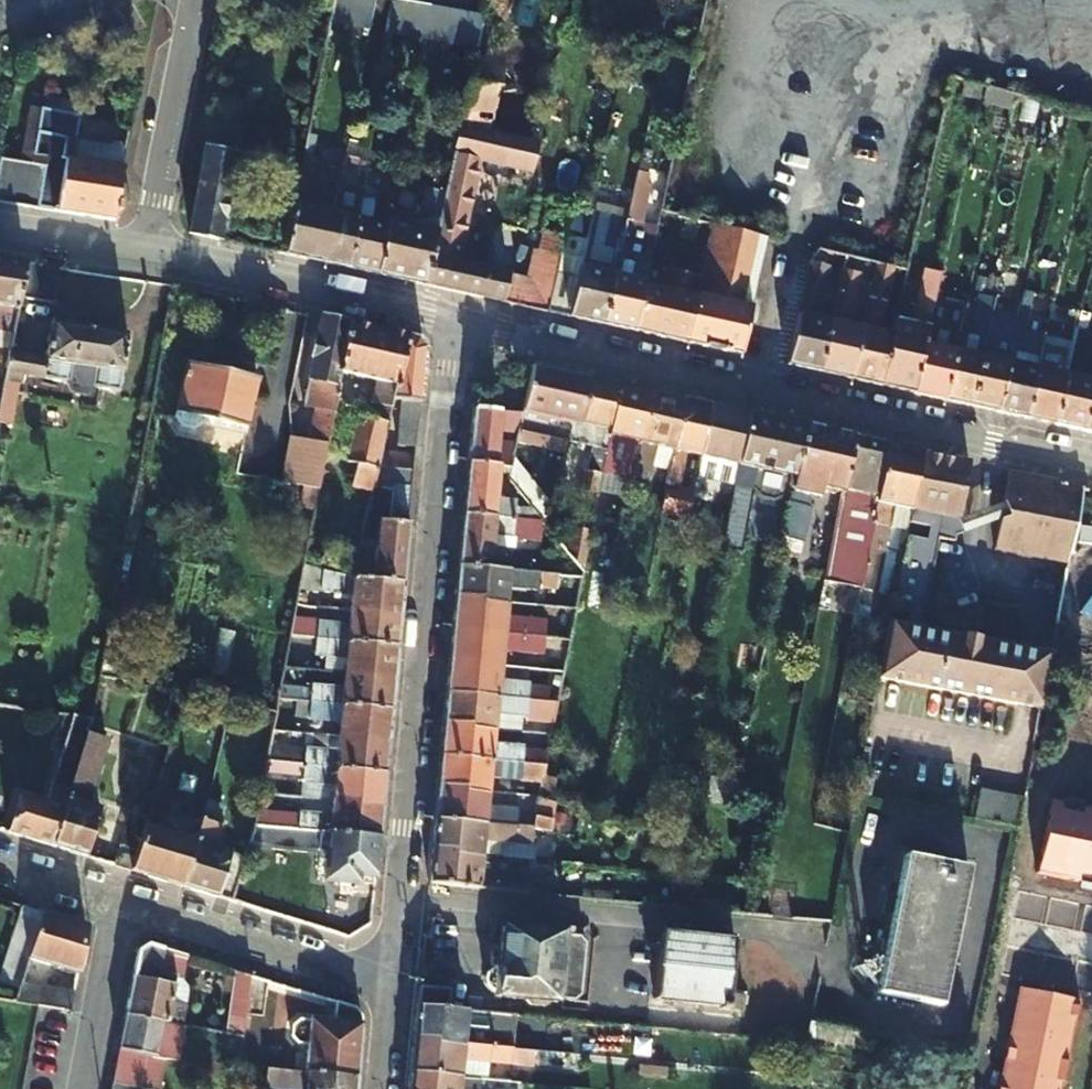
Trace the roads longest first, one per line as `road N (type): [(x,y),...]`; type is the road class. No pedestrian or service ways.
road 1 (residential): [(392,981),(457,320)]
road 2 (residential): [(457,320),(1091,467)]
road 3 (track): [(751,390),(849,0)]
road 4 (residential): [(148,253),(457,320)]
road 5 (residential): [(123,900),(392,981)]
road 6 (residential): [(197,0),(148,253)]
road 7 (track): [(857,0),(1091,40)]
road 8 (residential): [(82,1088),(123,900)]
road 9 (residential): [(0,230),(148,253)]
road 10 (residential): [(0,862),(123,900)]

